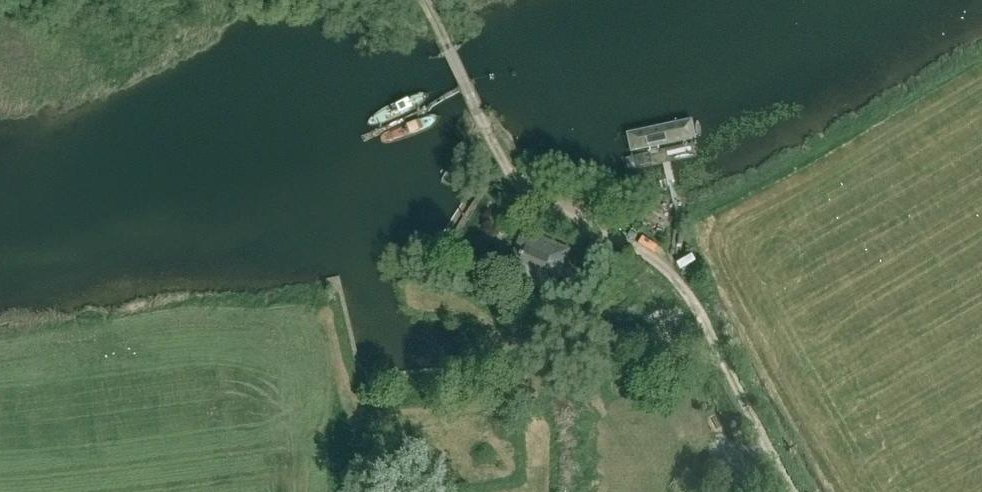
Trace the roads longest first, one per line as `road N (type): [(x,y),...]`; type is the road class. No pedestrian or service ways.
road 1 (unclassified): [(794,491),(667,270),(549,208)]

